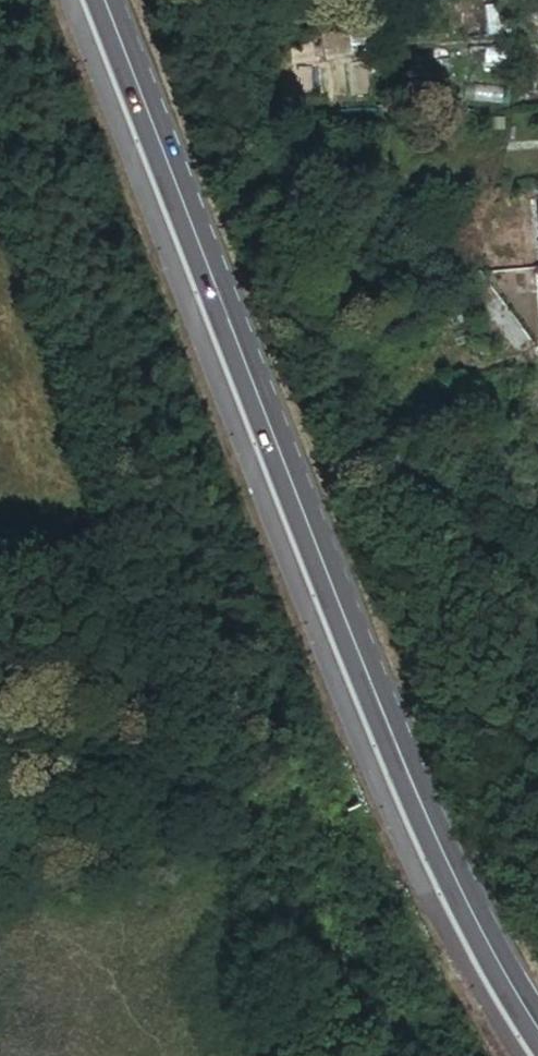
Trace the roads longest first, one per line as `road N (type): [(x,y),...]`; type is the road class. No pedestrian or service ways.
road 1 (secondary): [(537,1046),(466,915),(100,0)]

